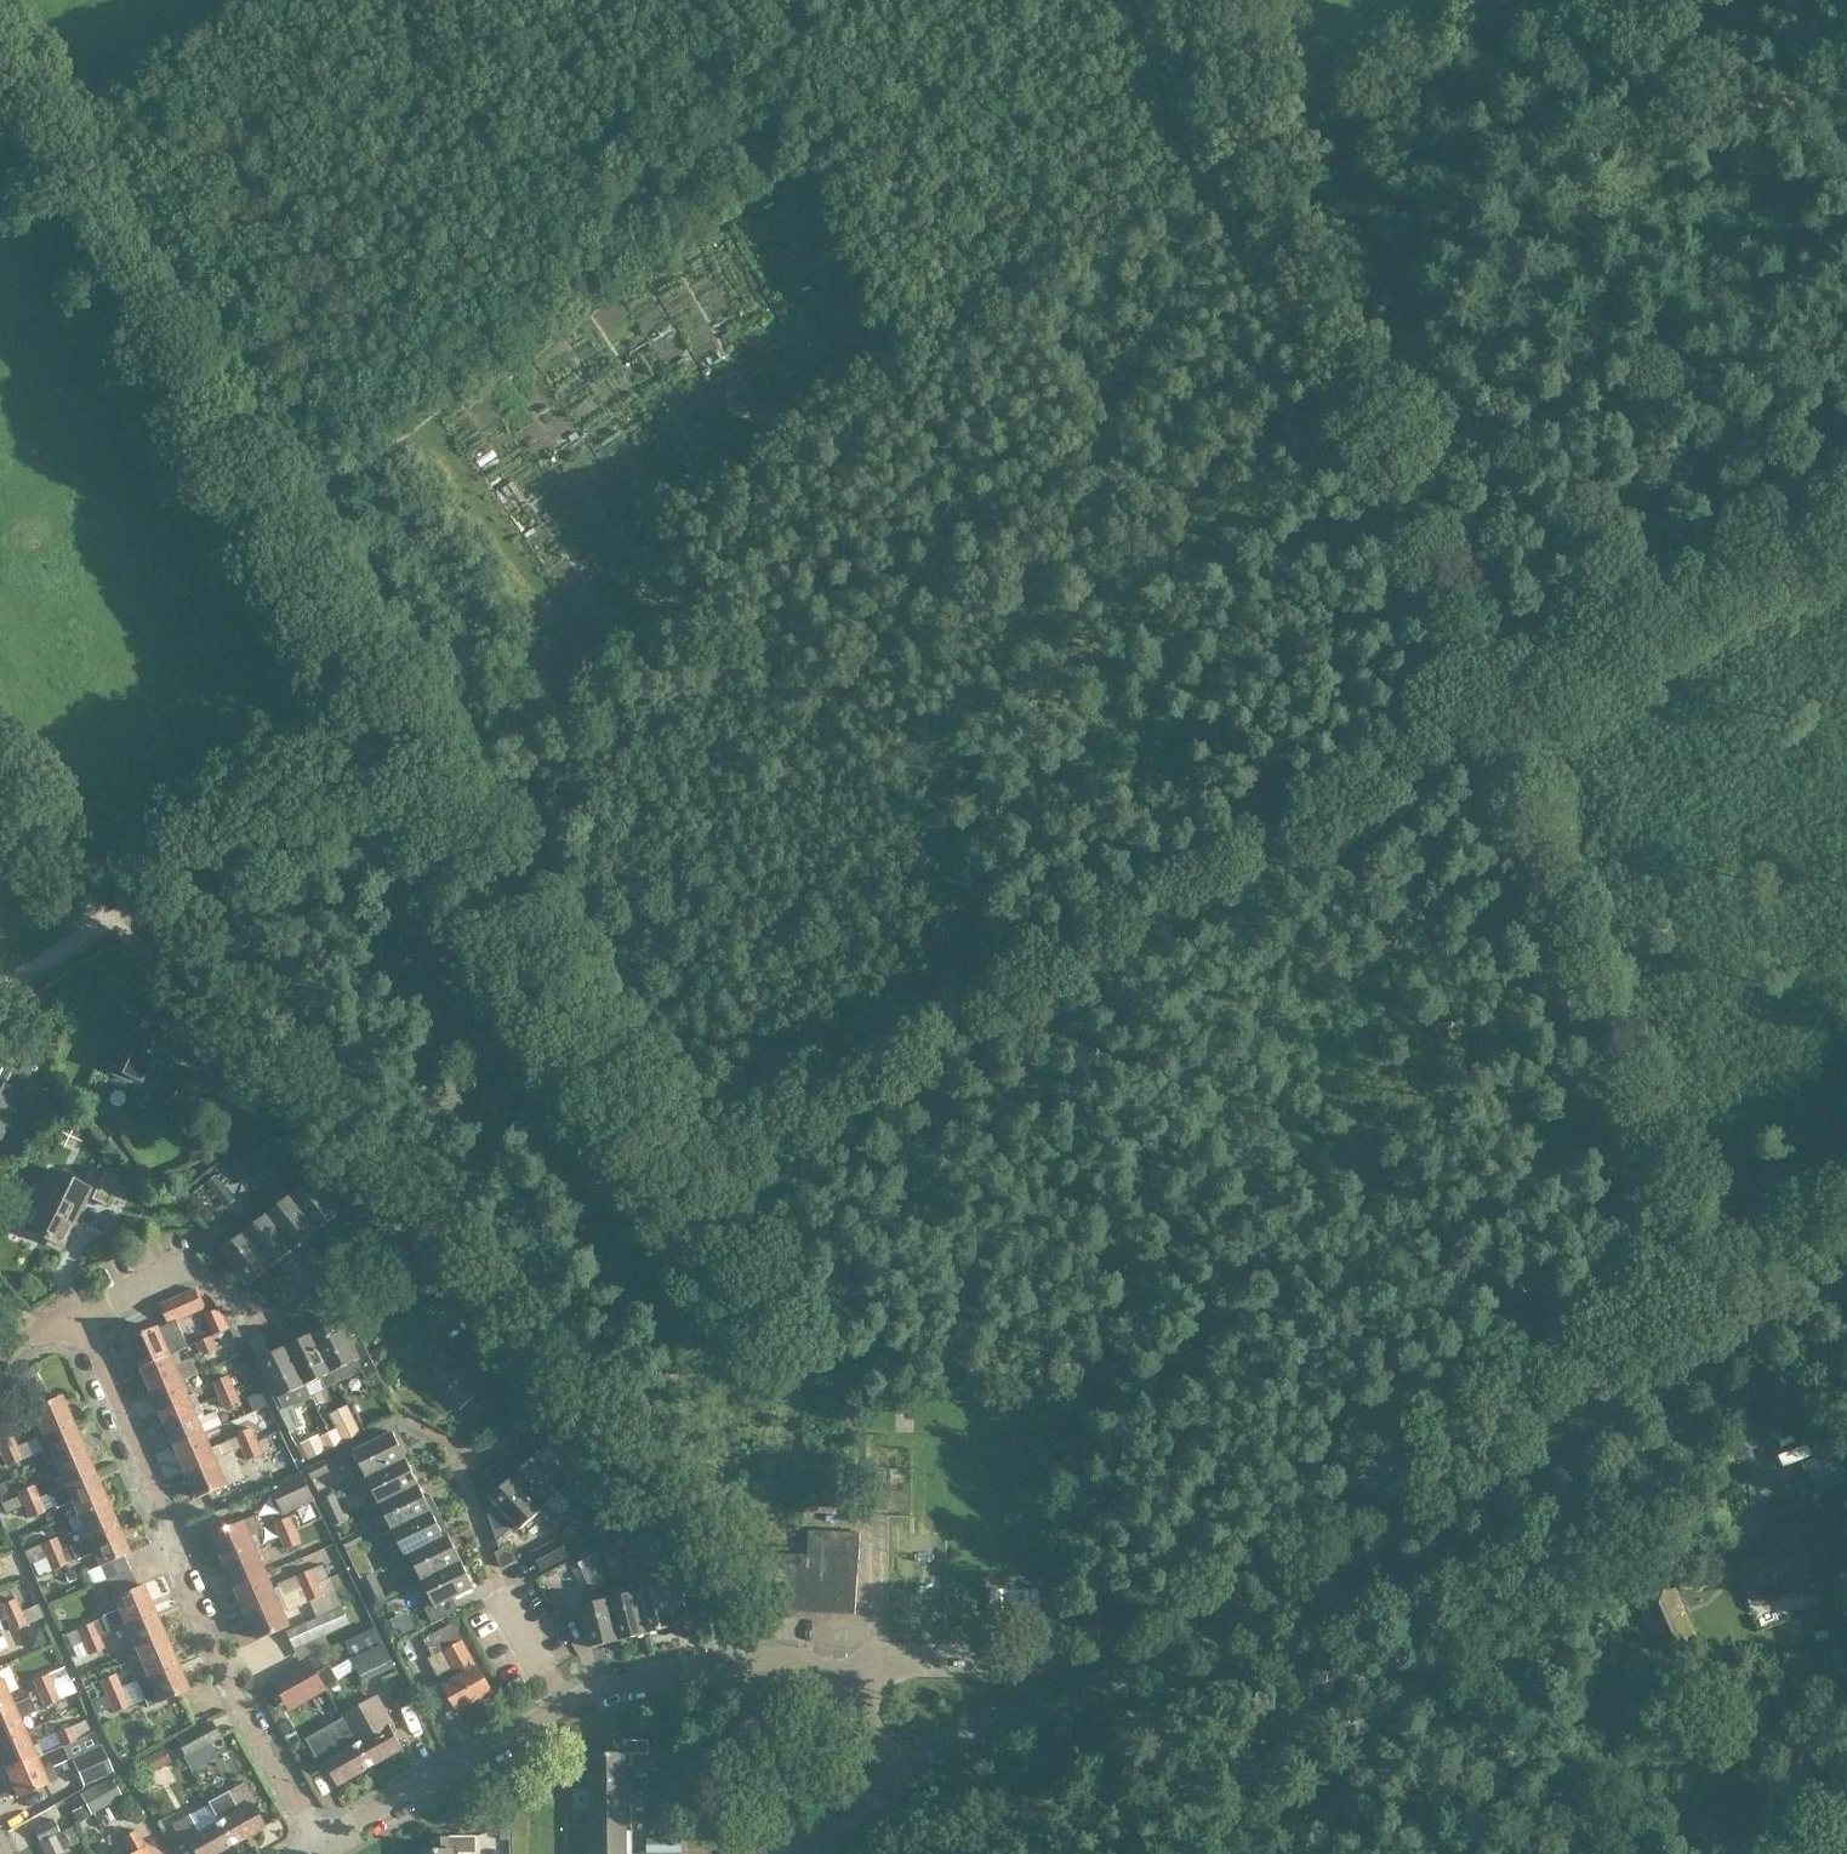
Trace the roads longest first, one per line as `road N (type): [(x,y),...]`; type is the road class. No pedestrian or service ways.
road 1 (track): [(1711,1356),(1201,0)]
road 2 (tertiary): [(893,1772),(980,1728),(1052,1712),(1339,1567),(1846,1279)]
road 3 (track): [(399,730),(799,1379),(794,1438),(759,1526),(750,1579),(728,1618)]
road 4 (unclassified): [(111,920),(693,1549),(724,1605),(735,1663)]
road 5 (track): [(1474,725),(1220,876),(677,1176)]
road 6 (track): [(0,101),(399,730)]
road 7 (residential): [(321,1850),(232,1692),(93,1343),(61,1327)]
road 8 (track): [(1474,725),(1846,518)]
road 9 (track): [(111,920),(399,730)]
road 10 (residential): [(61,1327),(189,1265),(273,1319),(340,1271)]
road 11 (residential): [(321,1850),(572,1702)]
road 12 (residential): [(572,1702),(501,1590),(464,1473)]
road 13 (residential): [(893,1772),(861,1698),(837,1675),(775,1659),(735,1663)]
road 14 (residential): [(735,1663),(661,1672),(572,1702)]
road 15 (track): [(0,802),(107,922)]
road 16 (residential): [(0,991),(111,920)]

